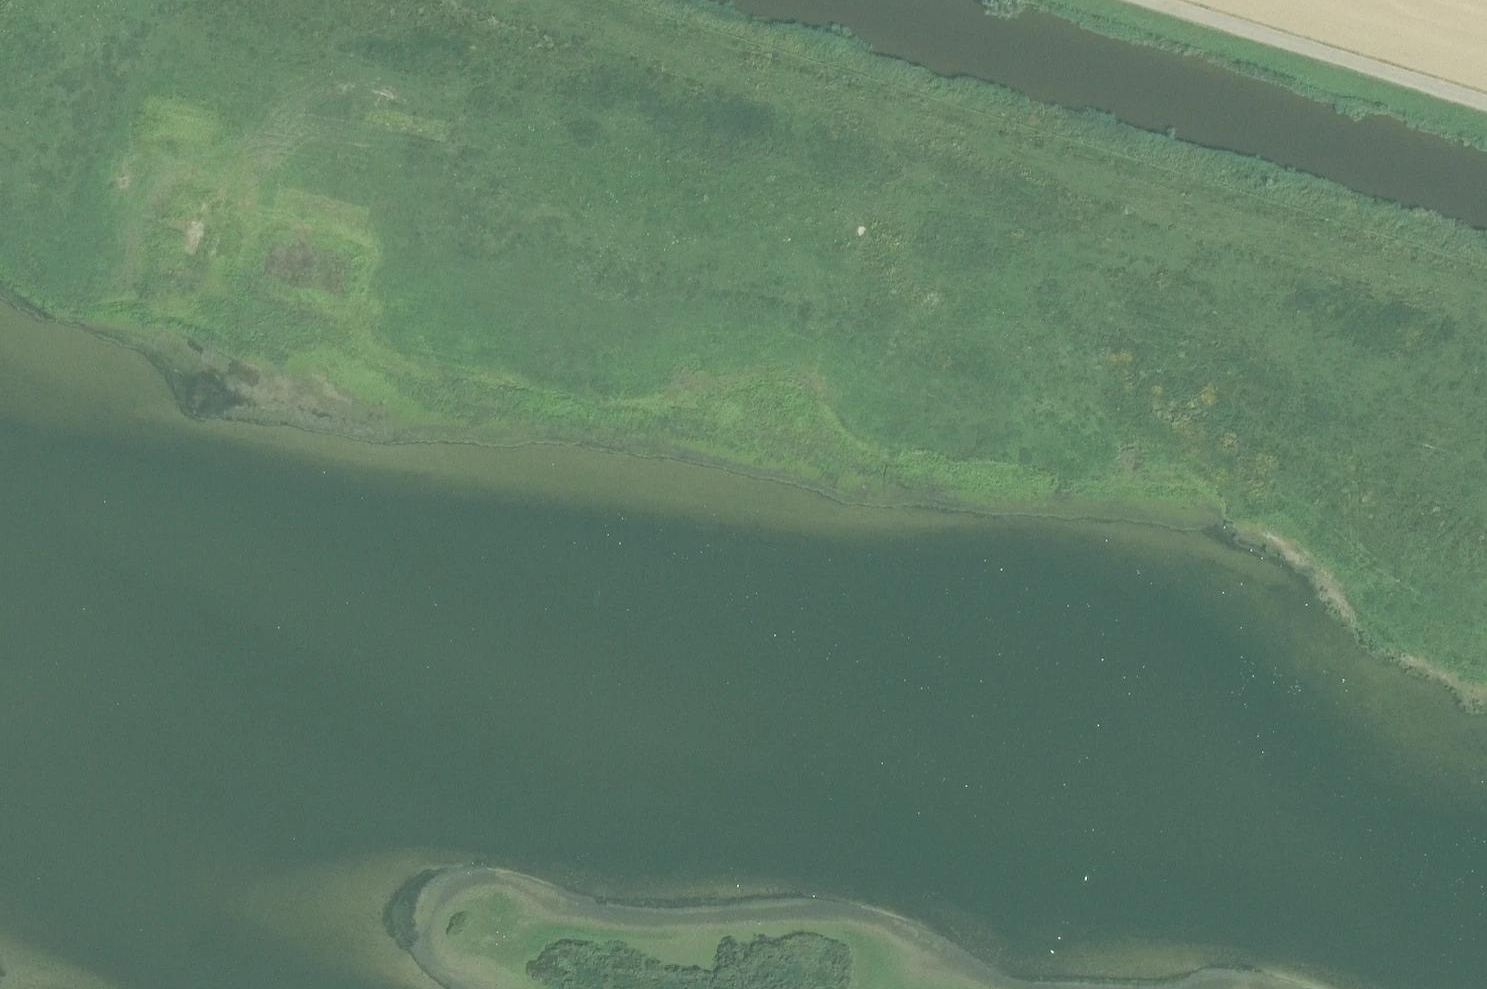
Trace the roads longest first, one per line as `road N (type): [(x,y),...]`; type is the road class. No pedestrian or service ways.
road 1 (unclassified): [(1155,0),(1486,106)]

